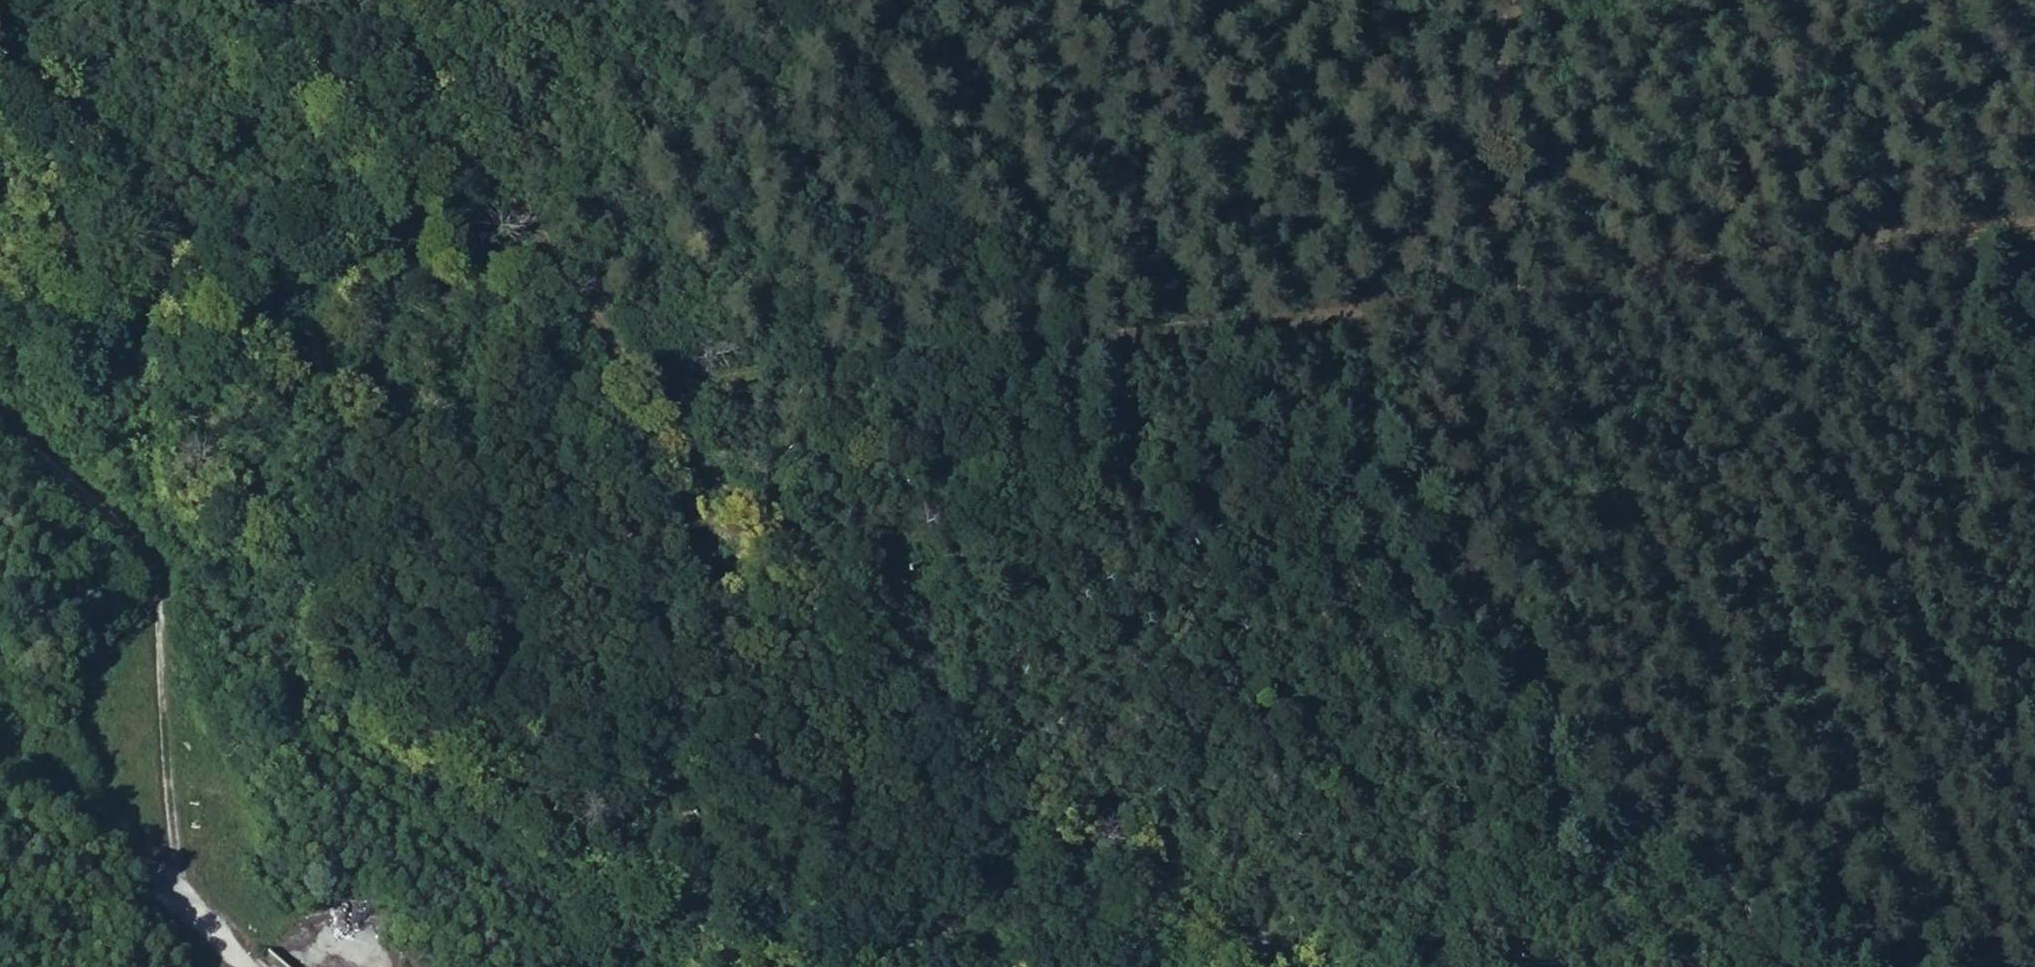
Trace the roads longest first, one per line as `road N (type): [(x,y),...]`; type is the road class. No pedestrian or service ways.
road 1 (track): [(252,966),(179,903),(139,534),(0,403)]

